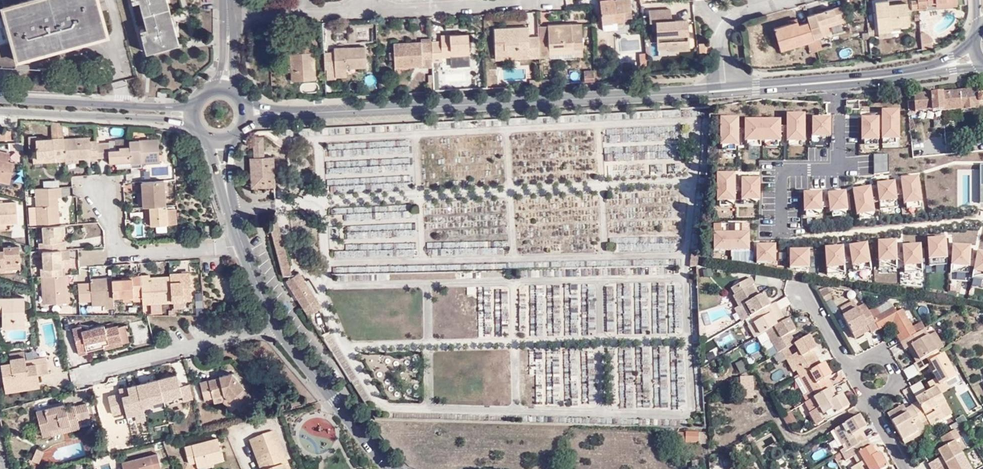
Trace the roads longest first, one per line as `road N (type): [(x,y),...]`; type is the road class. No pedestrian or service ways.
road 1 (secondary): [(726,90),(247,113)]
road 2 (secondary): [(936,68),(726,90)]
road 3 (unclassified): [(277,327),(84,374)]
road 4 (secondary): [(0,111),(194,124)]
road 5 (secondary): [(193,106),(0,101)]
road 6 (tertiary): [(392,468),(277,327)]
road 7 (residential): [(242,243),(120,249),(101,197)]
road 8 (residential): [(366,11),(540,0)]
road 9 (residential): [(227,19),(366,11)]
road 10 (residential): [(726,90),(722,40),(733,17),(790,0)]

